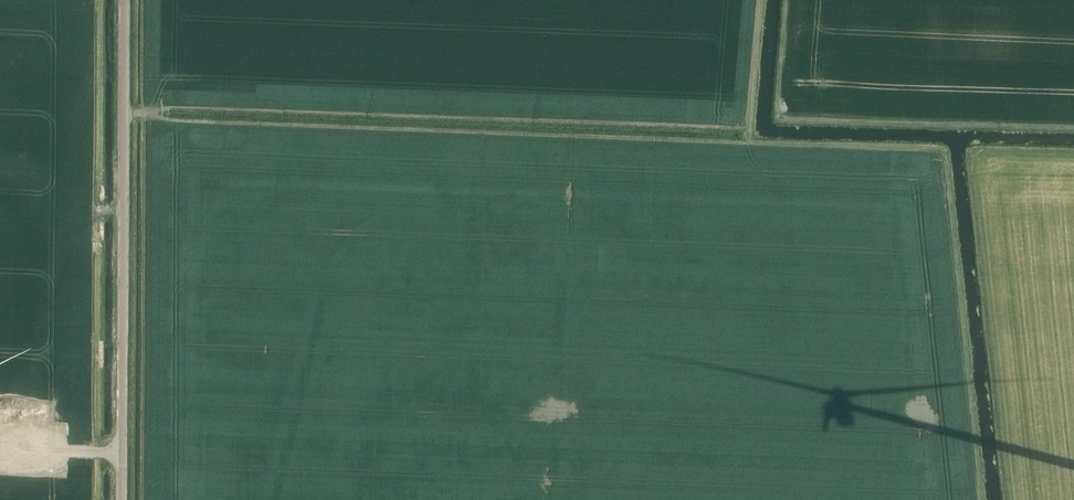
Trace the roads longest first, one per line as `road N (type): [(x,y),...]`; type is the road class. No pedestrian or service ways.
road 1 (unclassified): [(123,499),(127,0)]

